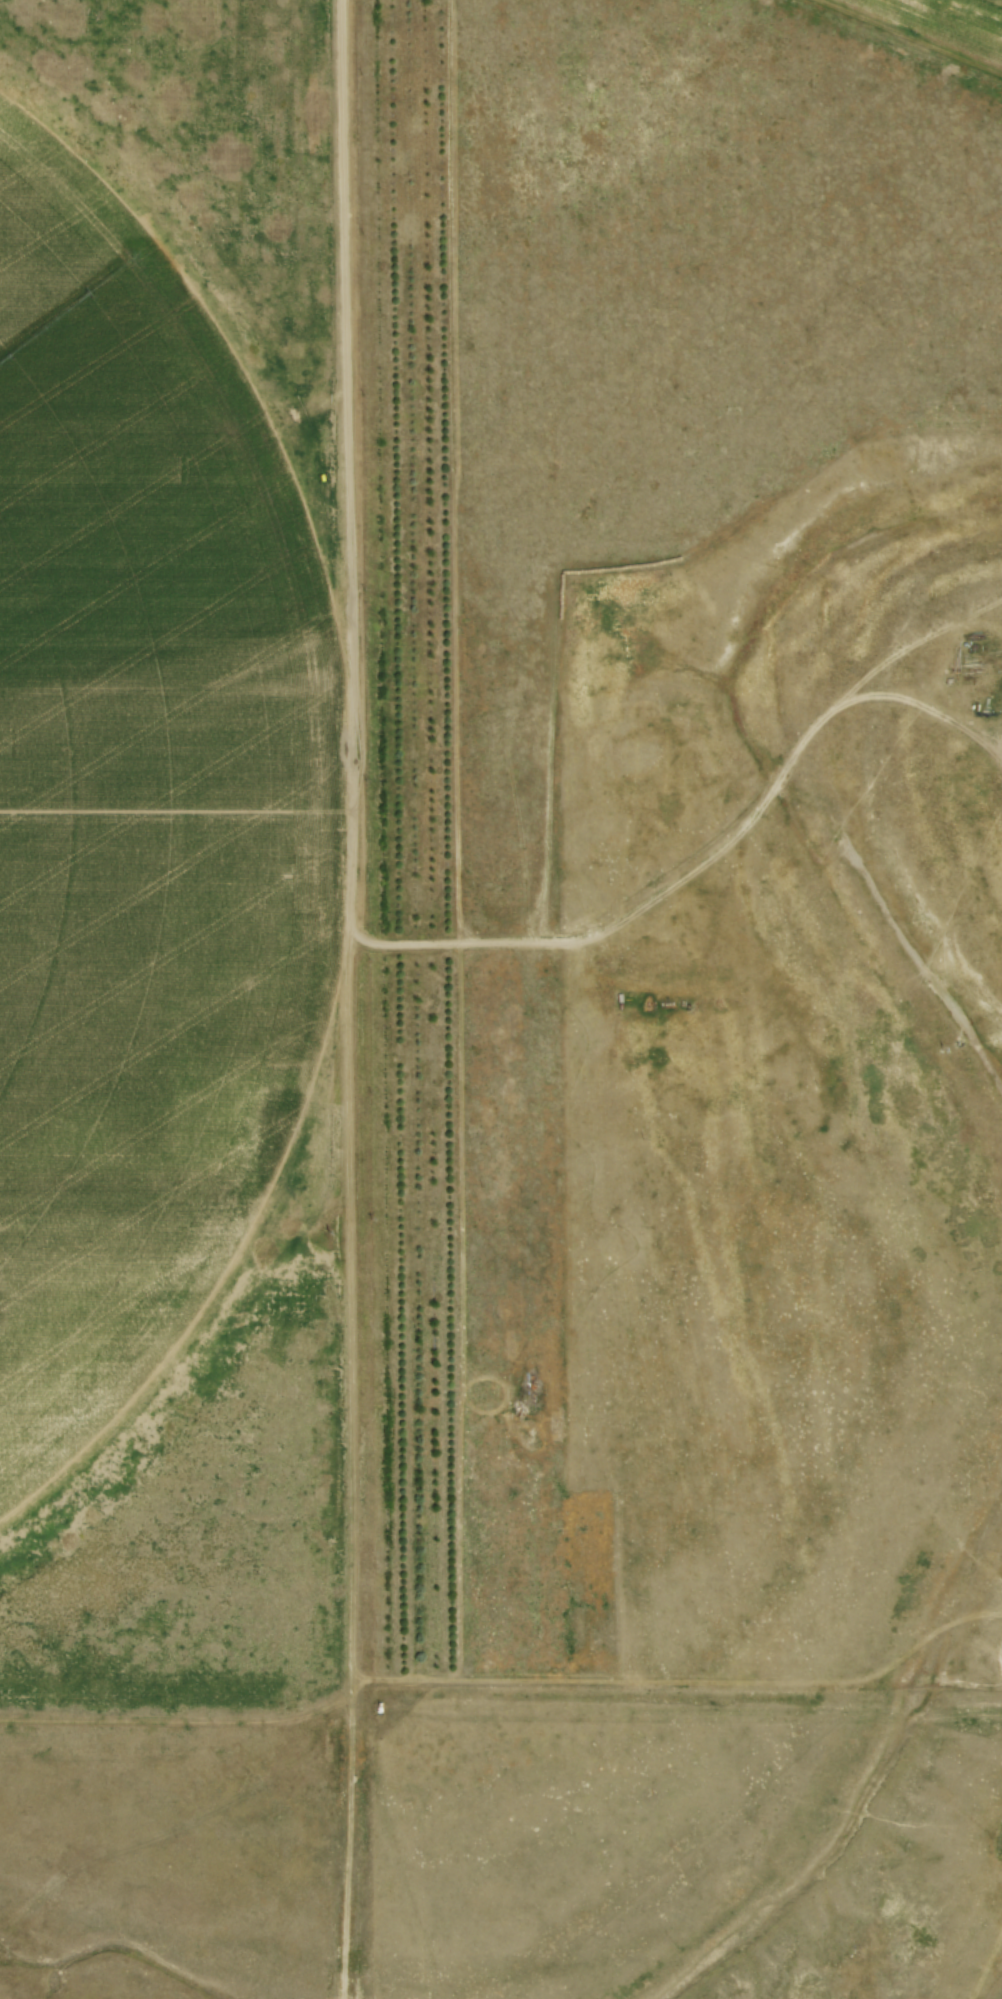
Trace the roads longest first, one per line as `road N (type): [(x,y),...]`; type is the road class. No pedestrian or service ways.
road 1 (residential): [(351,1998),(343,0)]

